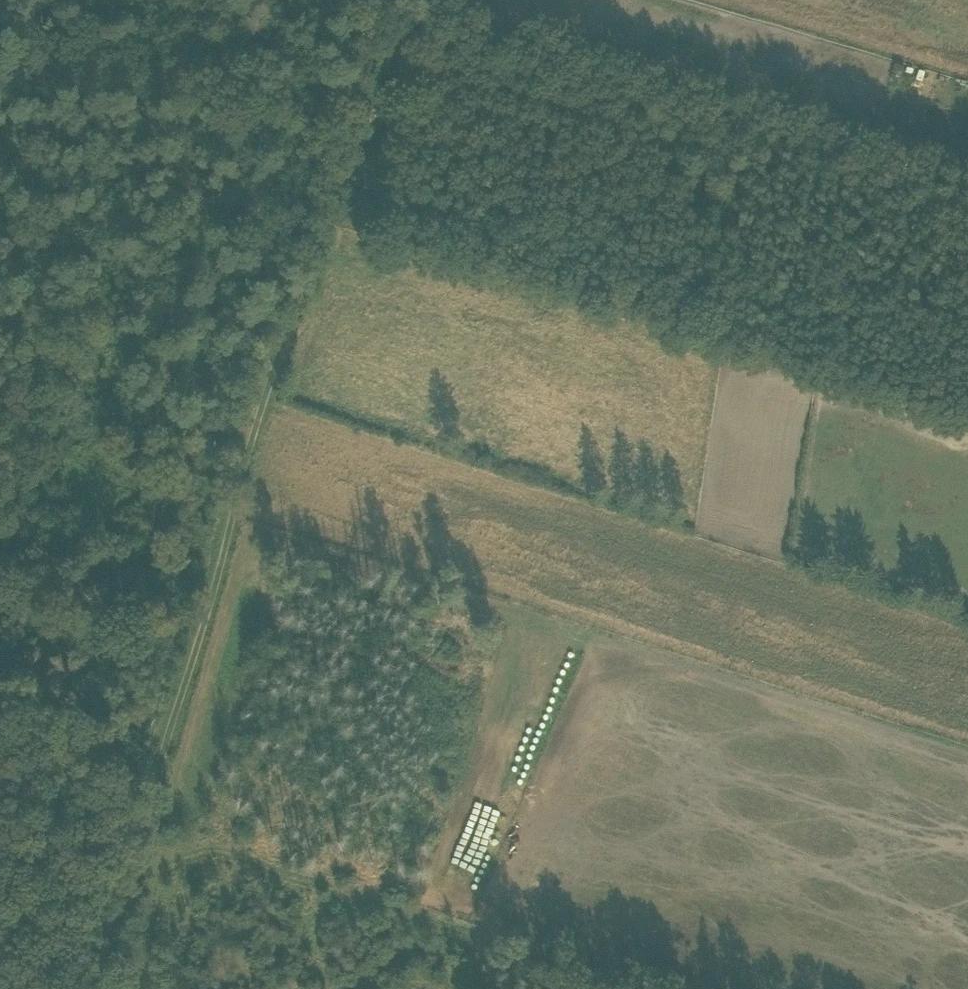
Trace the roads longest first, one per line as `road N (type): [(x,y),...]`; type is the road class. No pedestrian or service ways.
road 1 (track): [(96,988),(293,320)]
road 2 (track): [(293,320),(384,0)]

